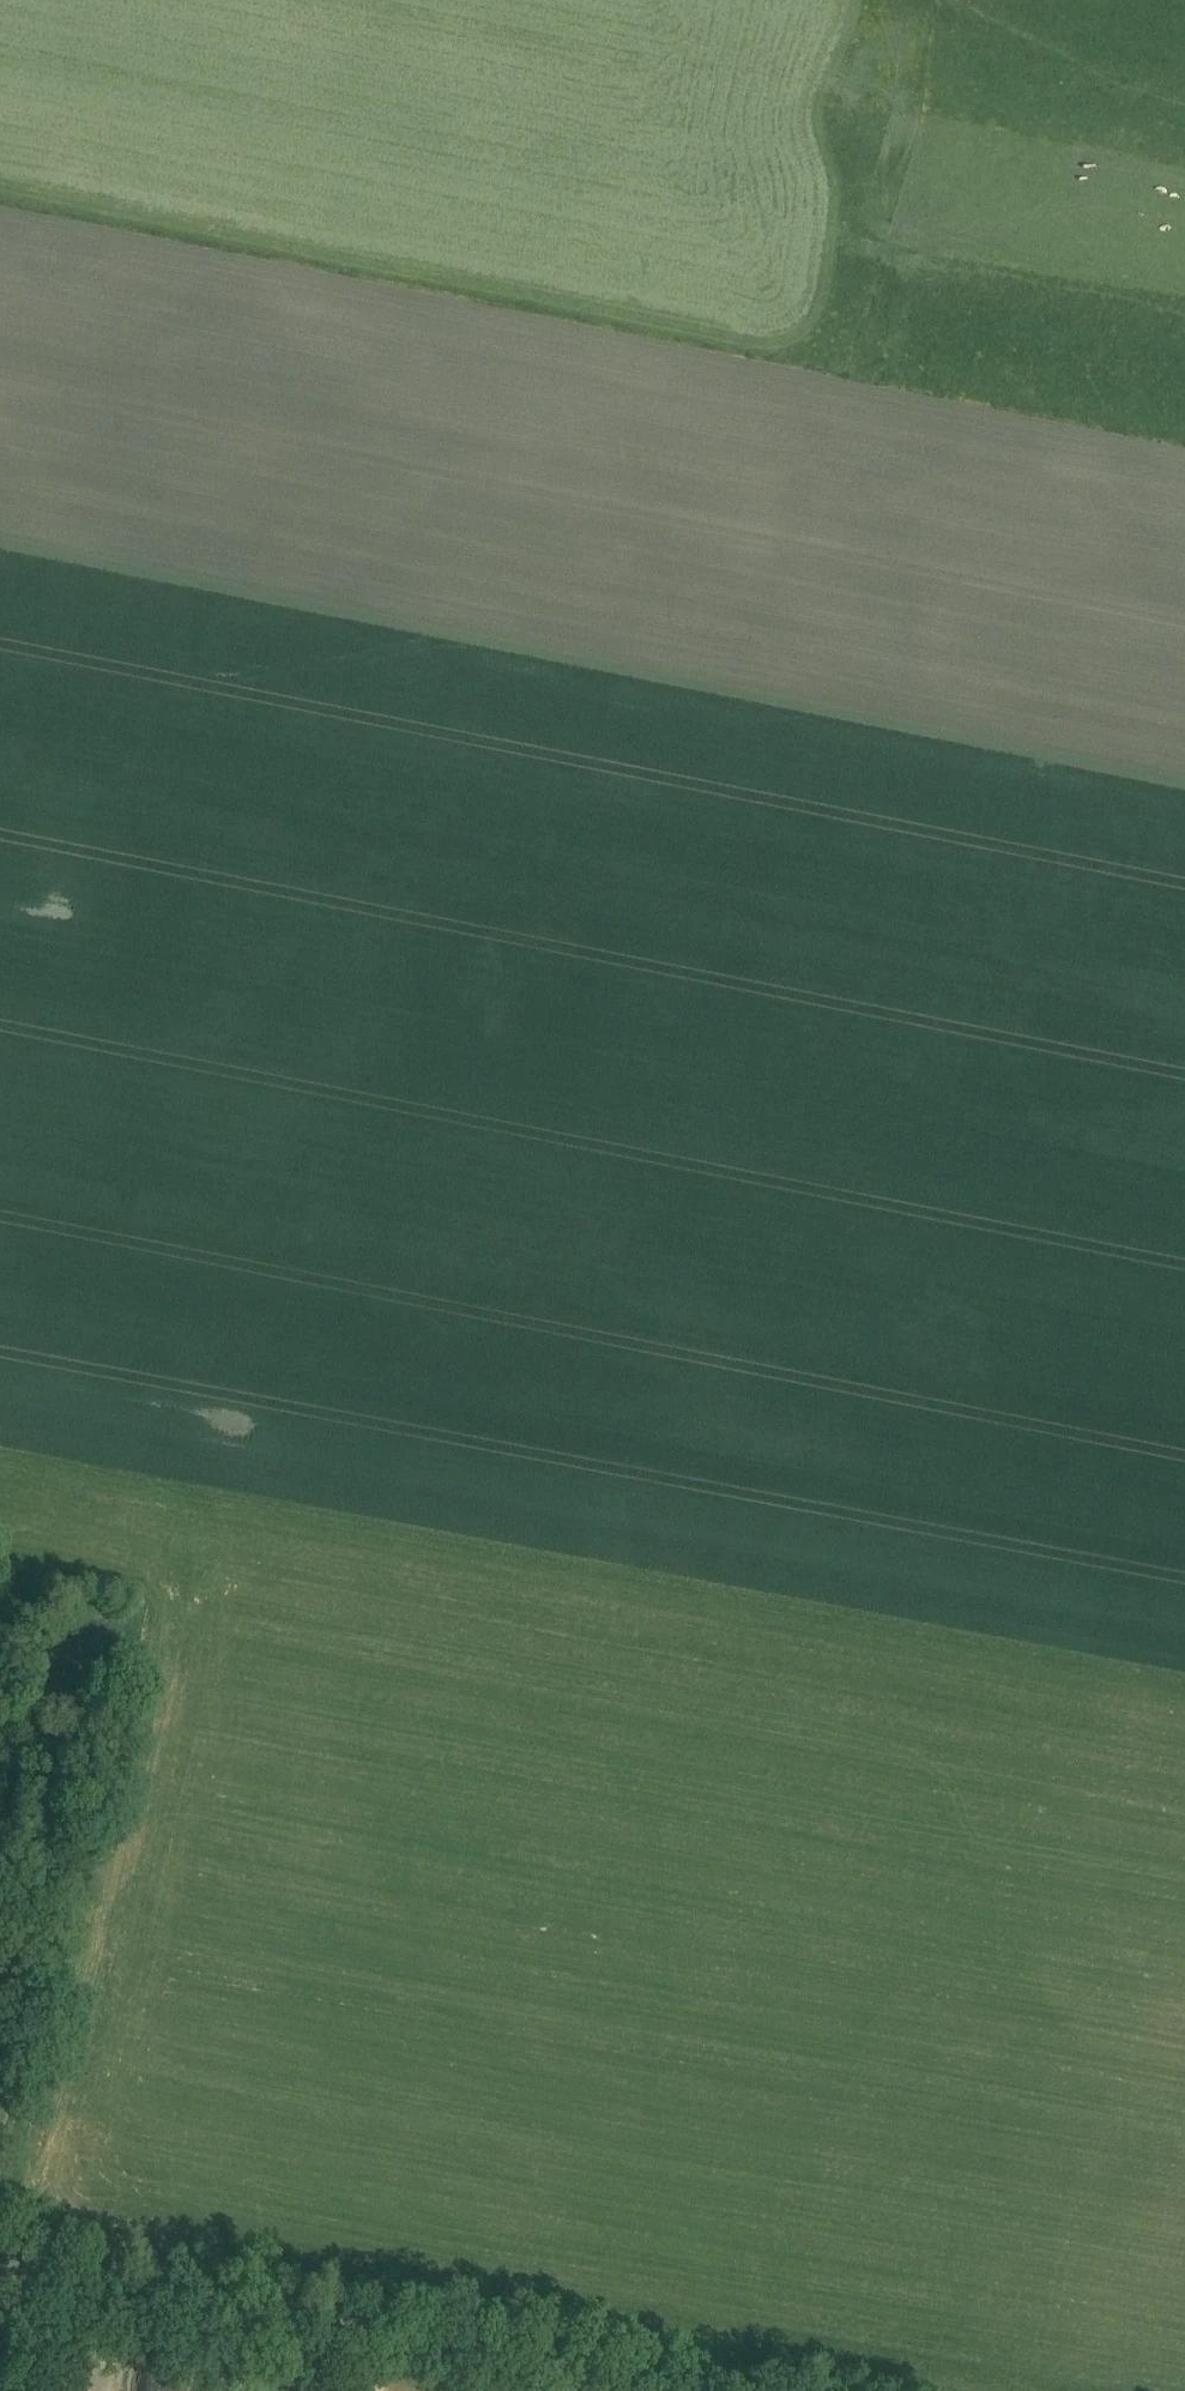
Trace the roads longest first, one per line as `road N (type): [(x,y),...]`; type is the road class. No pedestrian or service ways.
road 1 (unclassified): [(710,2390),(0,2256)]

